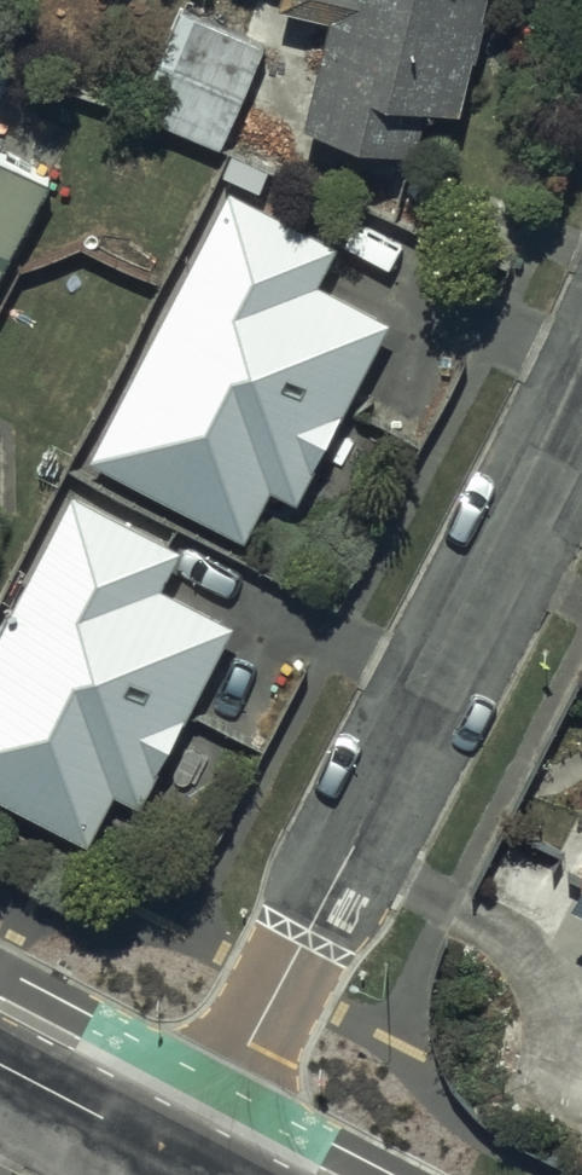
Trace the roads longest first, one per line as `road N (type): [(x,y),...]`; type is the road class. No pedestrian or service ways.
road 1 (residential): [(189,1163),(581,408)]
road 2 (residential): [(0,1064),(189,1163)]

